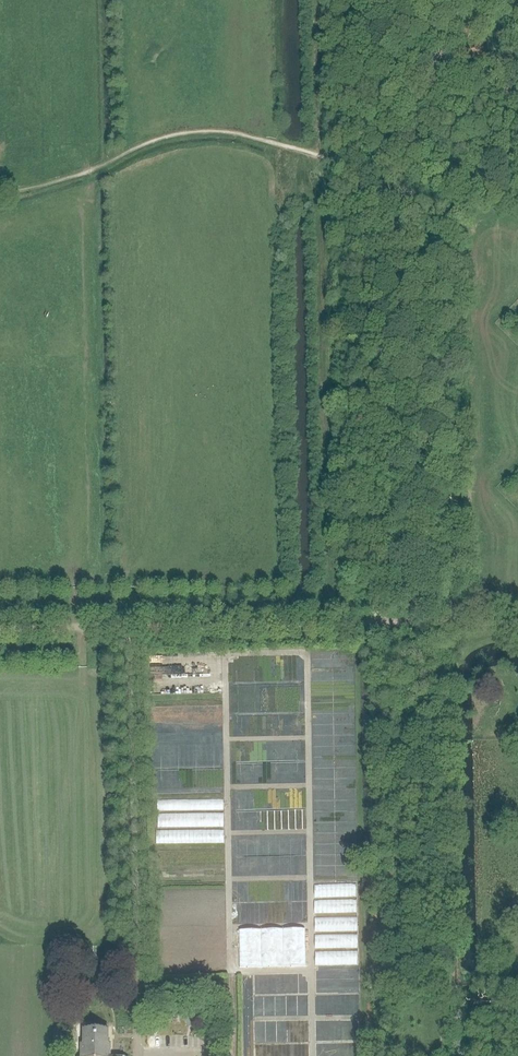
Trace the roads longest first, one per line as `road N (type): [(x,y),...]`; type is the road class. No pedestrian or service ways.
road 1 (track): [(363,0),(374,623)]
road 2 (track): [(137,985),(128,626)]
road 3 (track): [(450,624),(128,626)]
road 4 (track): [(229,1055),(228,1006),(218,993),(152,995),(137,985)]
road 5 (track): [(128,626),(0,628)]

